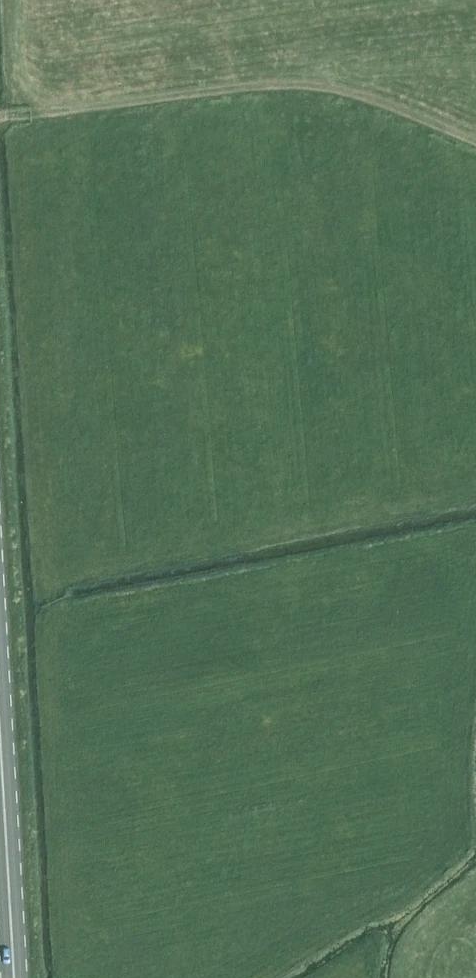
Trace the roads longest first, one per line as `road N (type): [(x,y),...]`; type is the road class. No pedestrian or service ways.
road 1 (track): [(475,144),(369,100),(287,89),(0,116)]
road 2 (primary): [(15,977),(0,728)]

